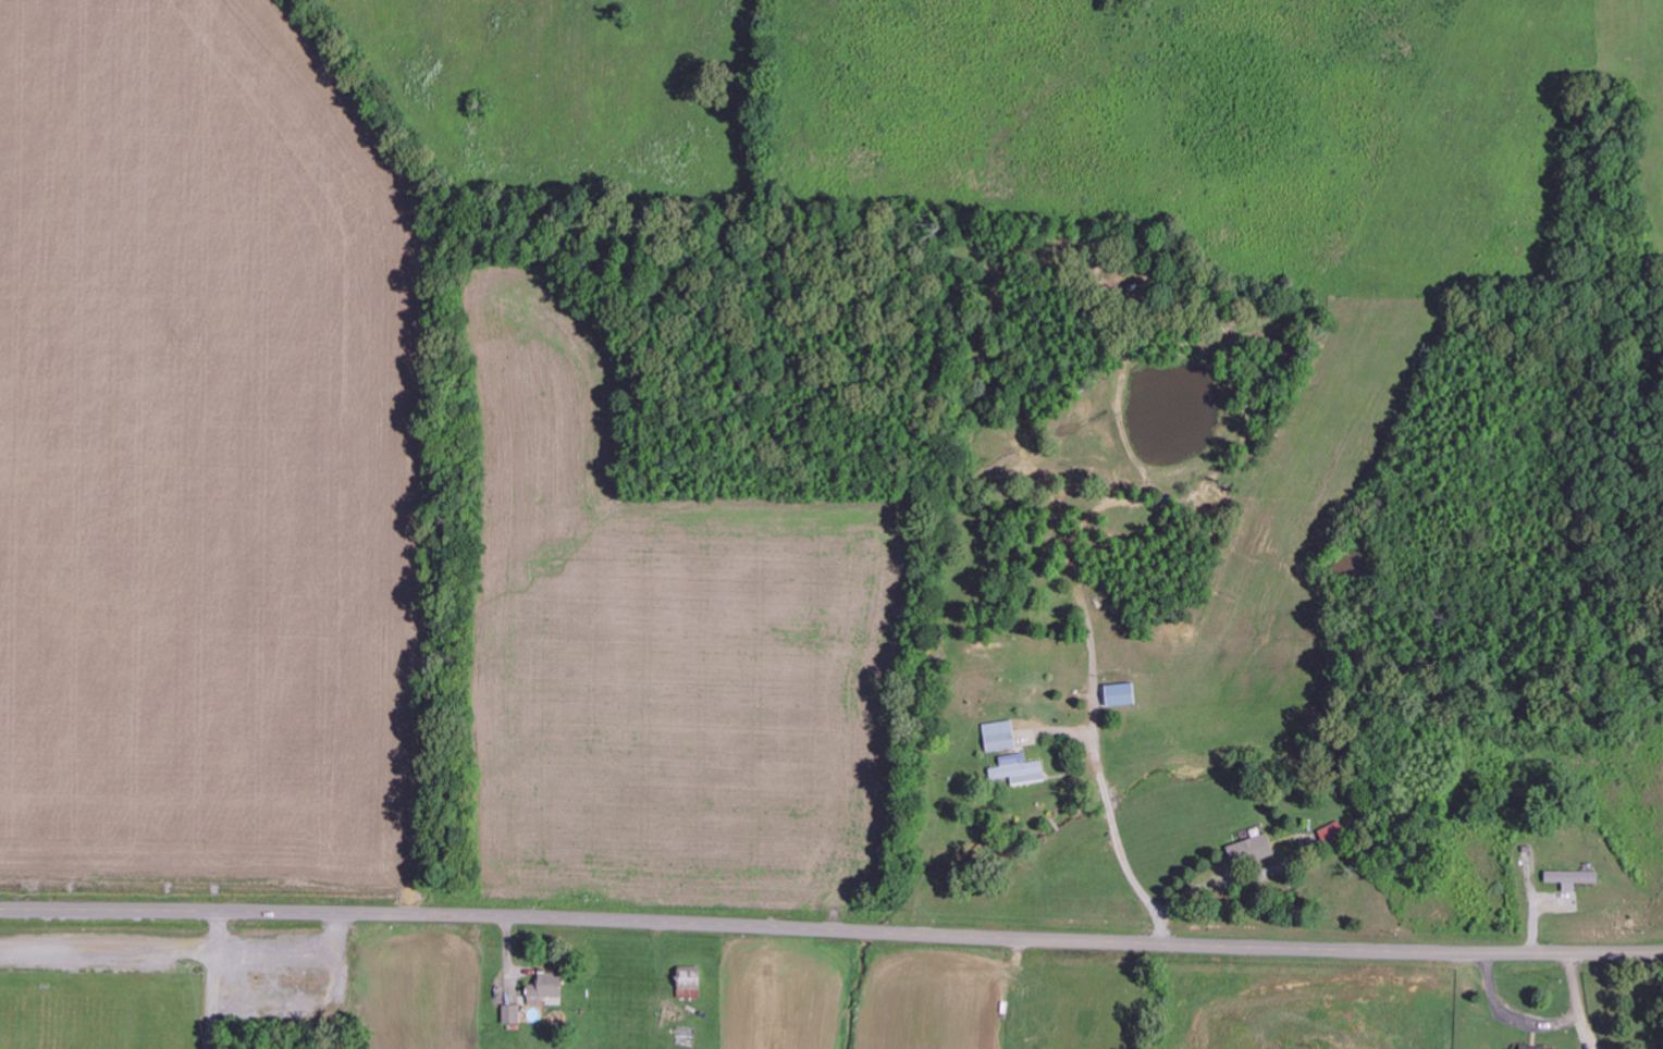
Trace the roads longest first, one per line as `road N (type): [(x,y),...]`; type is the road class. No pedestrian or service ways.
road 1 (tertiary): [(1662,948),(1437,950),(527,915),(0,910)]

